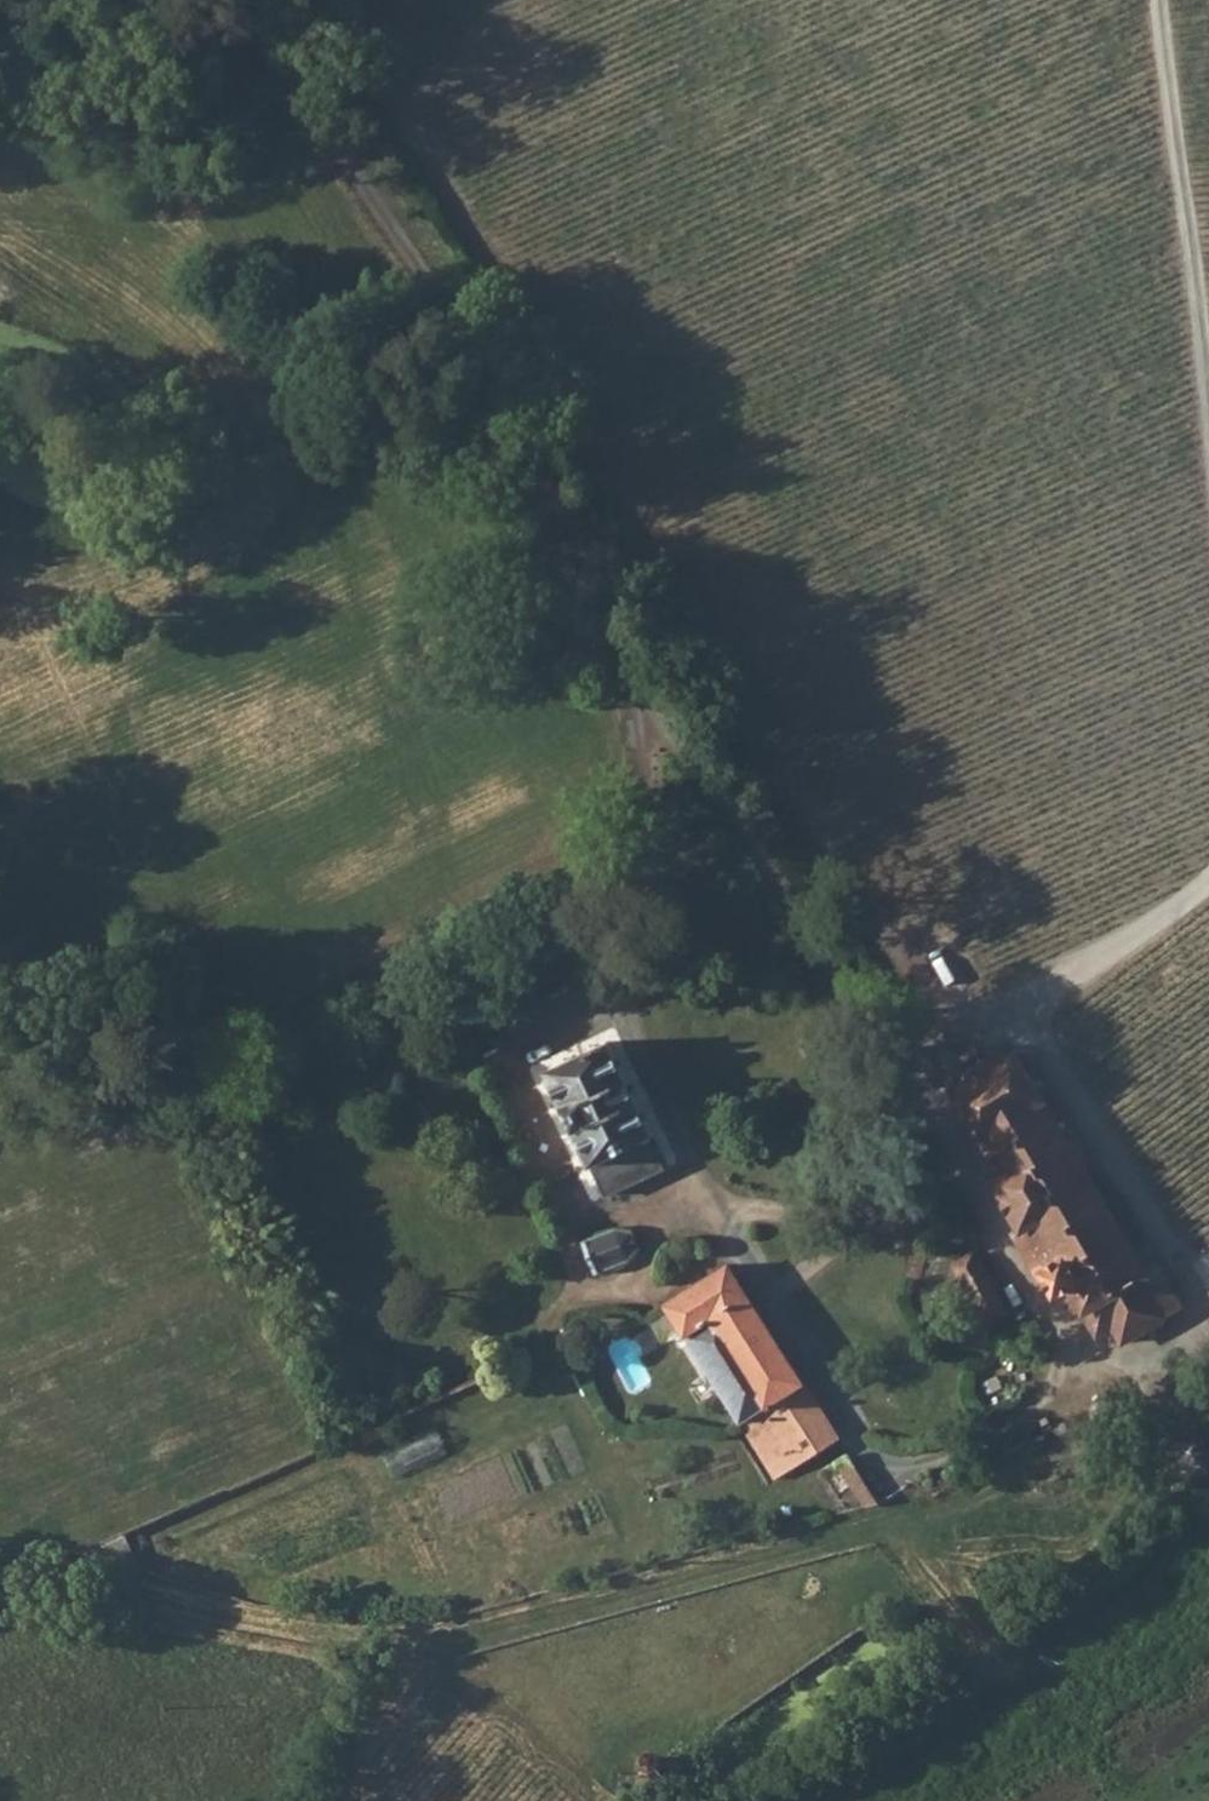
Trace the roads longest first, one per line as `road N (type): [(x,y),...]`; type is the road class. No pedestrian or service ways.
road 1 (track): [(1208,448),(1158,0)]
road 2 (track): [(900,1086),(1208,880)]

